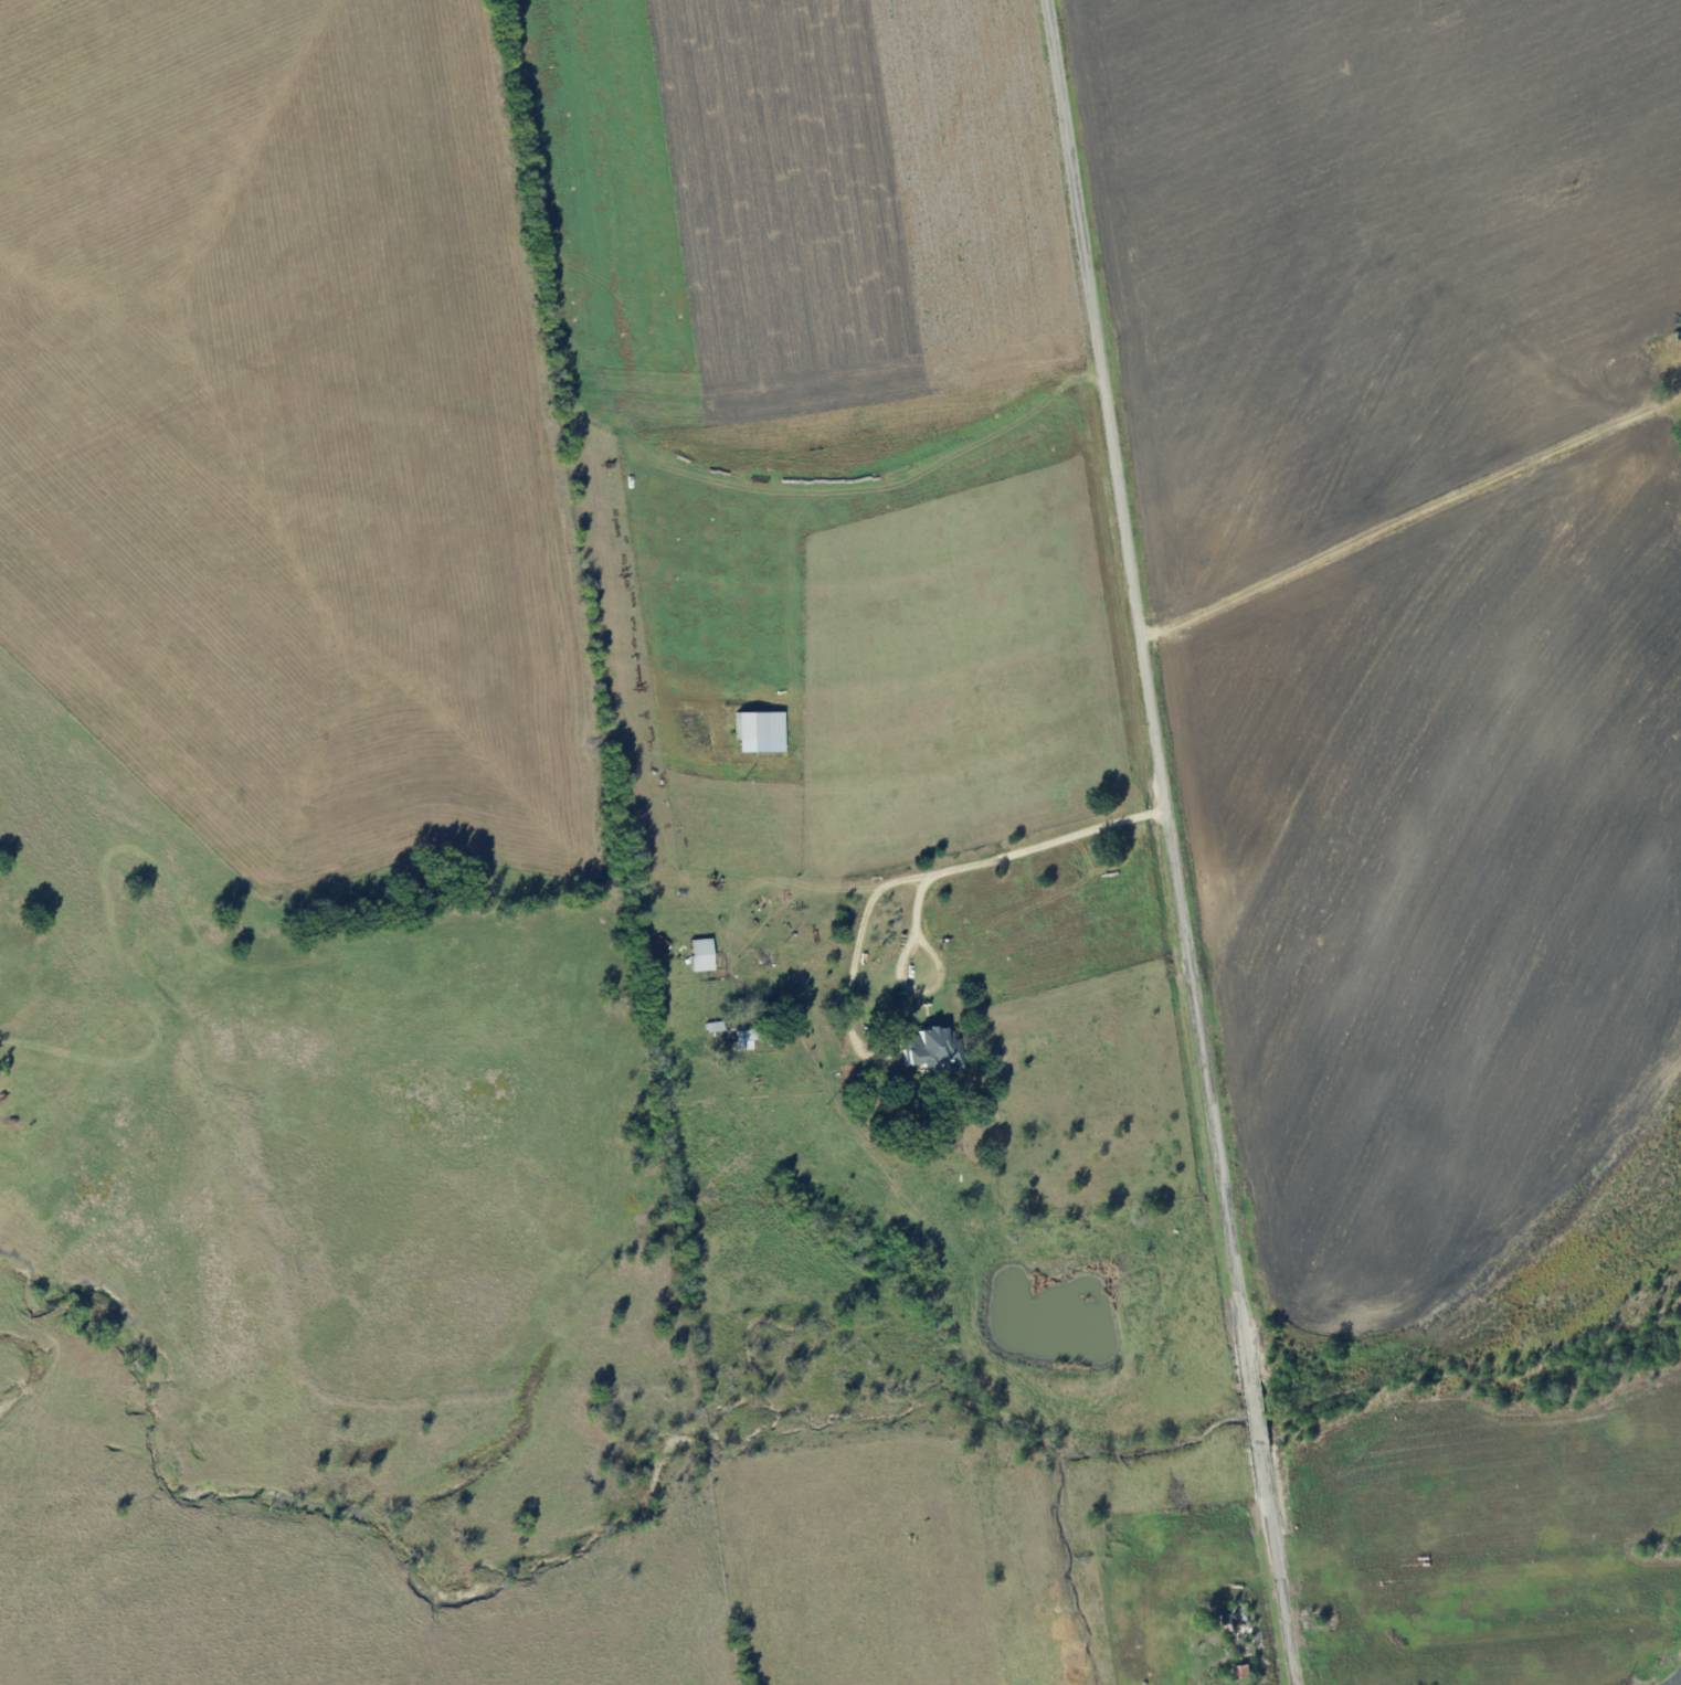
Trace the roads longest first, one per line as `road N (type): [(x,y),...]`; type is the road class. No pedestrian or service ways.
road 1 (residential): [(1294,1684),(1050,0)]
road 2 (residential): [(1141,615),(1374,548),(1680,396)]

